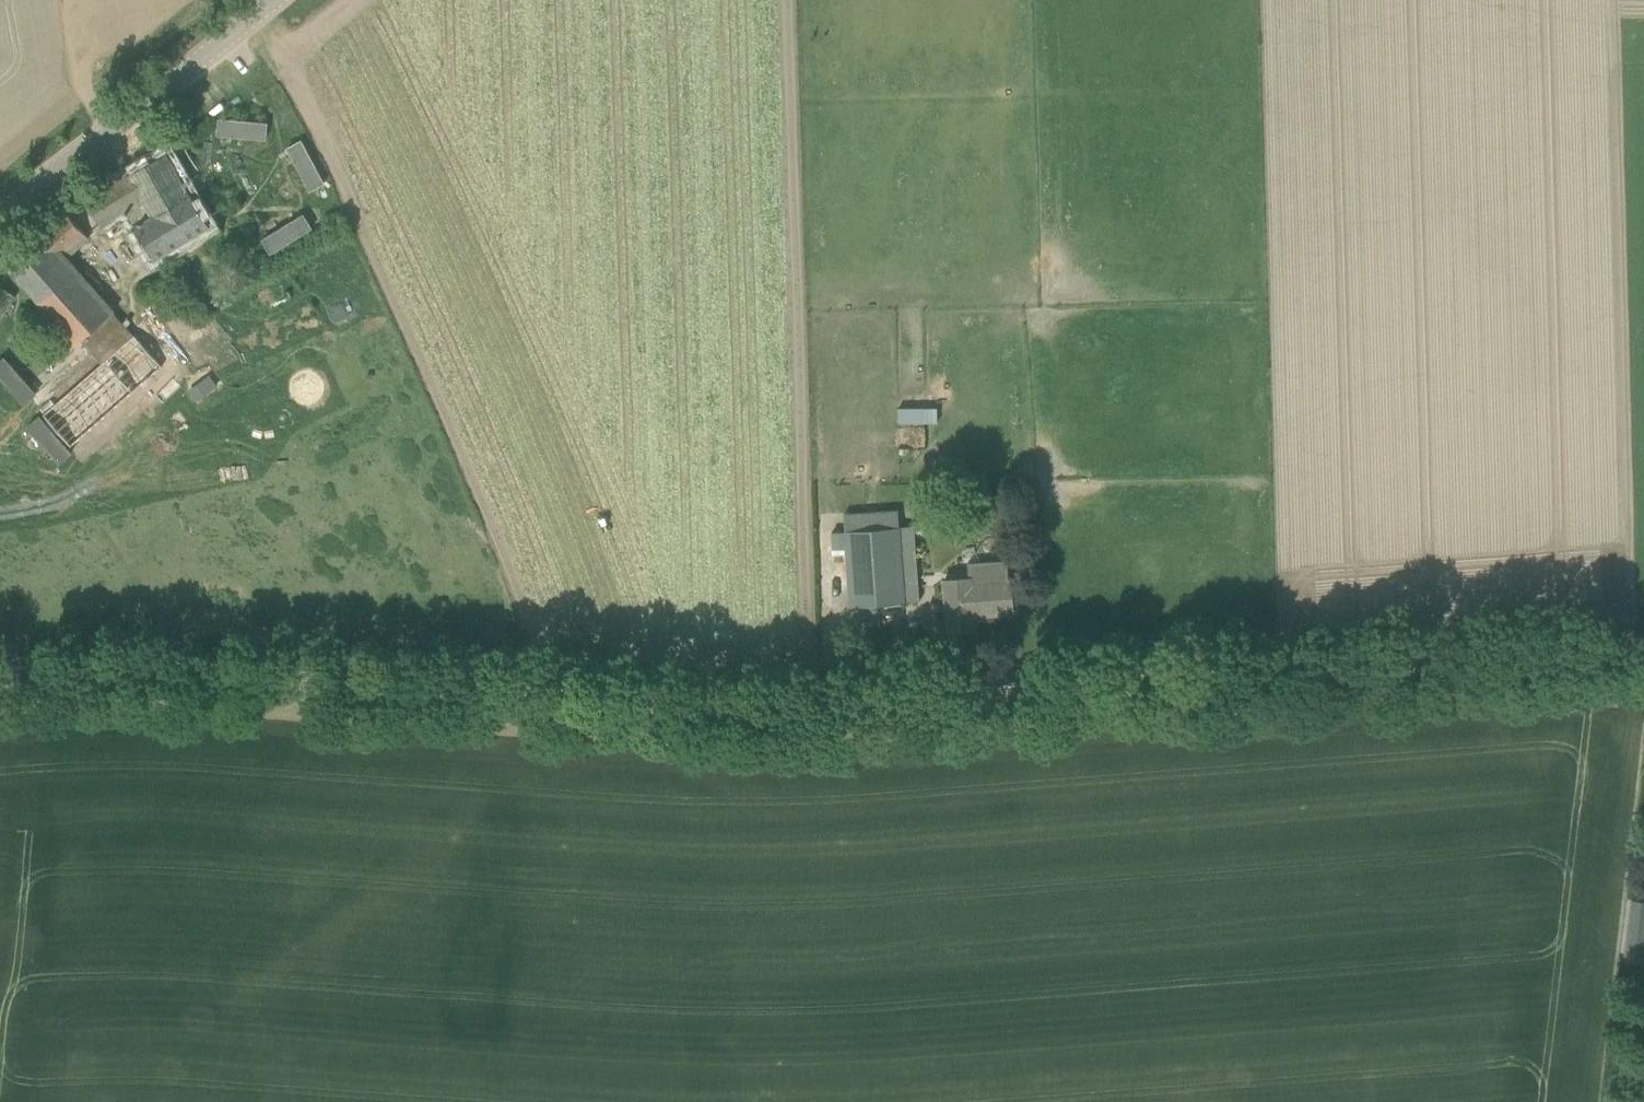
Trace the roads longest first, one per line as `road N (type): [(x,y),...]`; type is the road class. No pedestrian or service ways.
road 1 (unclassified): [(0,682),(155,670),(718,711),(836,710),(1643,647)]
road 2 (tertiary): [(0,224),(275,0)]

